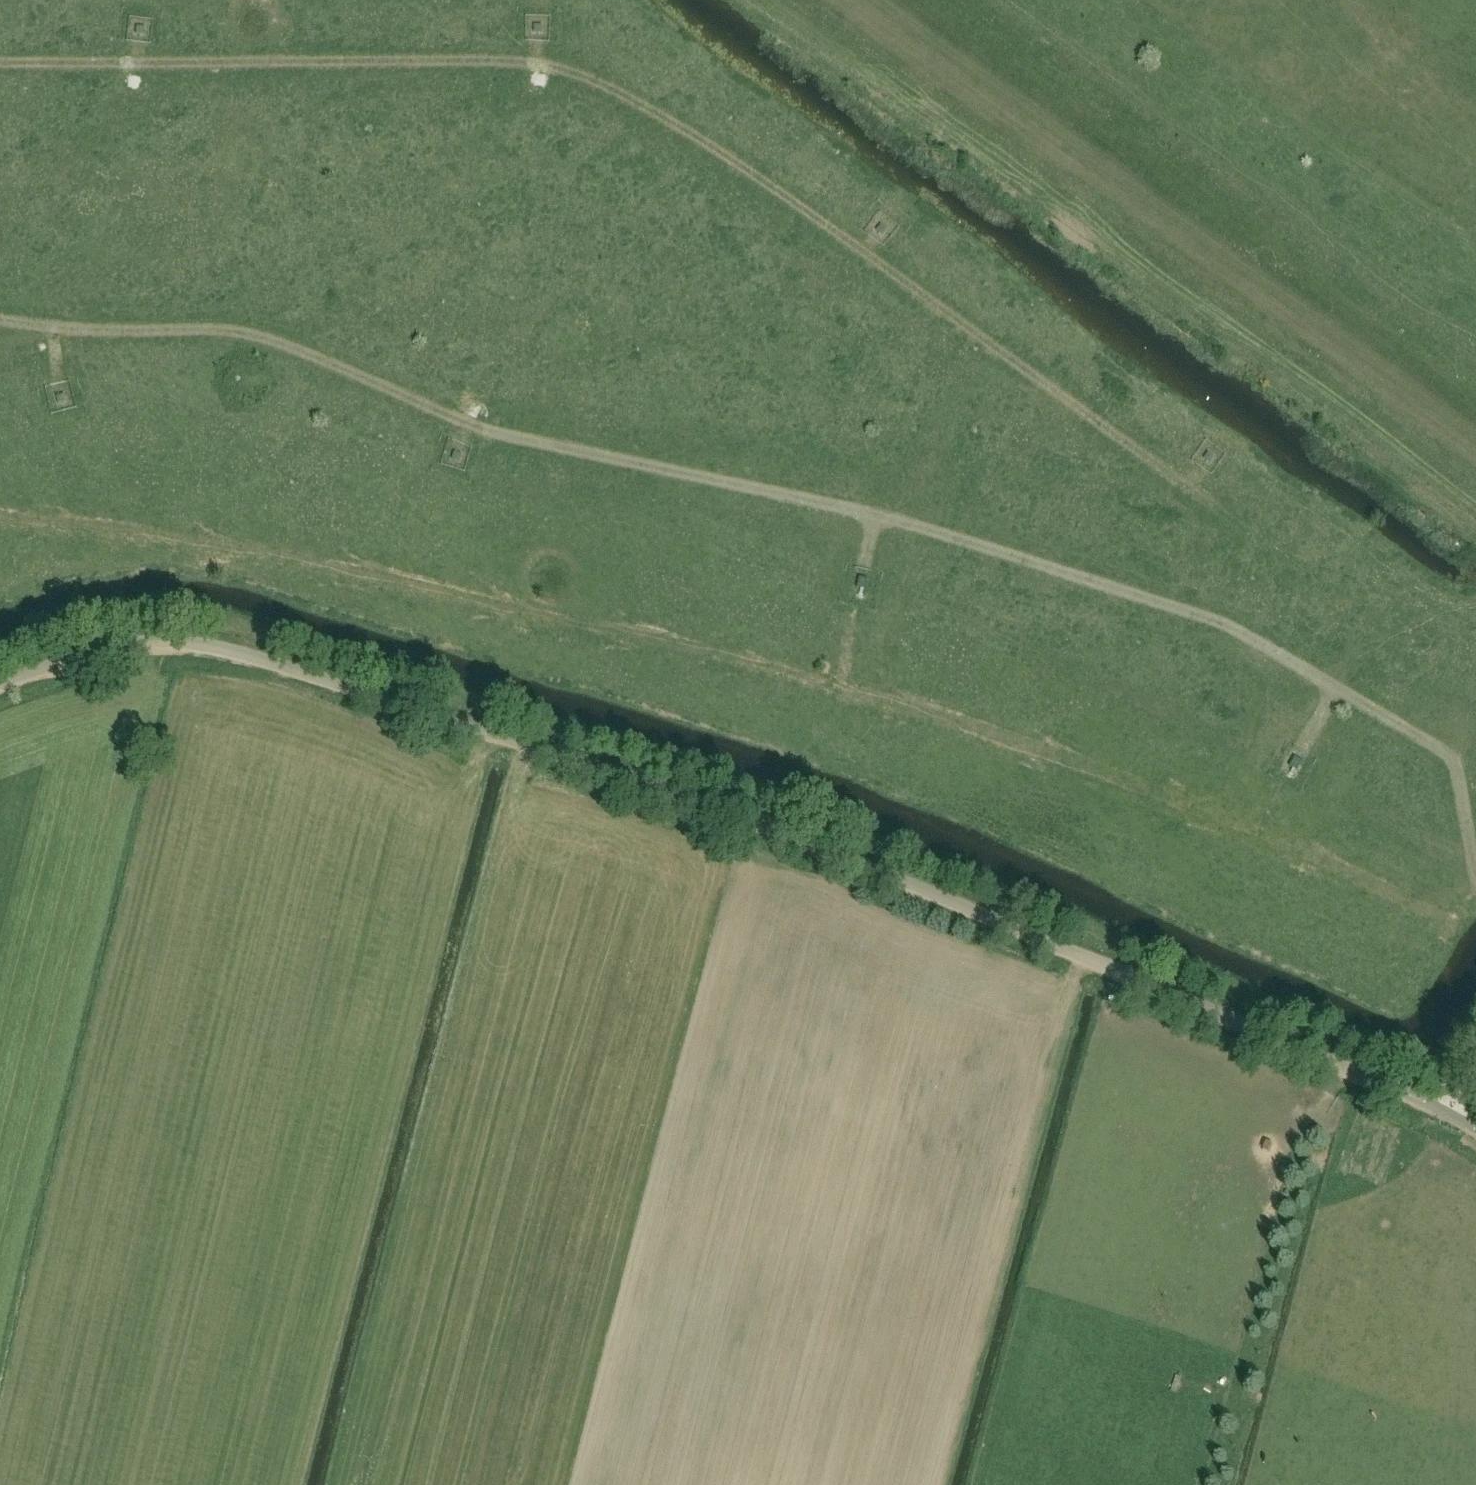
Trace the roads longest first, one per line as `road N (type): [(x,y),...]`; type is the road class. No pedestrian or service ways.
road 1 (unclassified): [(1475,1129),(751,820),(231,650),(141,642),(0,684)]
road 2 (track): [(1193,493),(703,141),(574,73),(478,59),(0,62)]
road 3 (track): [(0,321),(259,336),(470,422),(462,443)]

